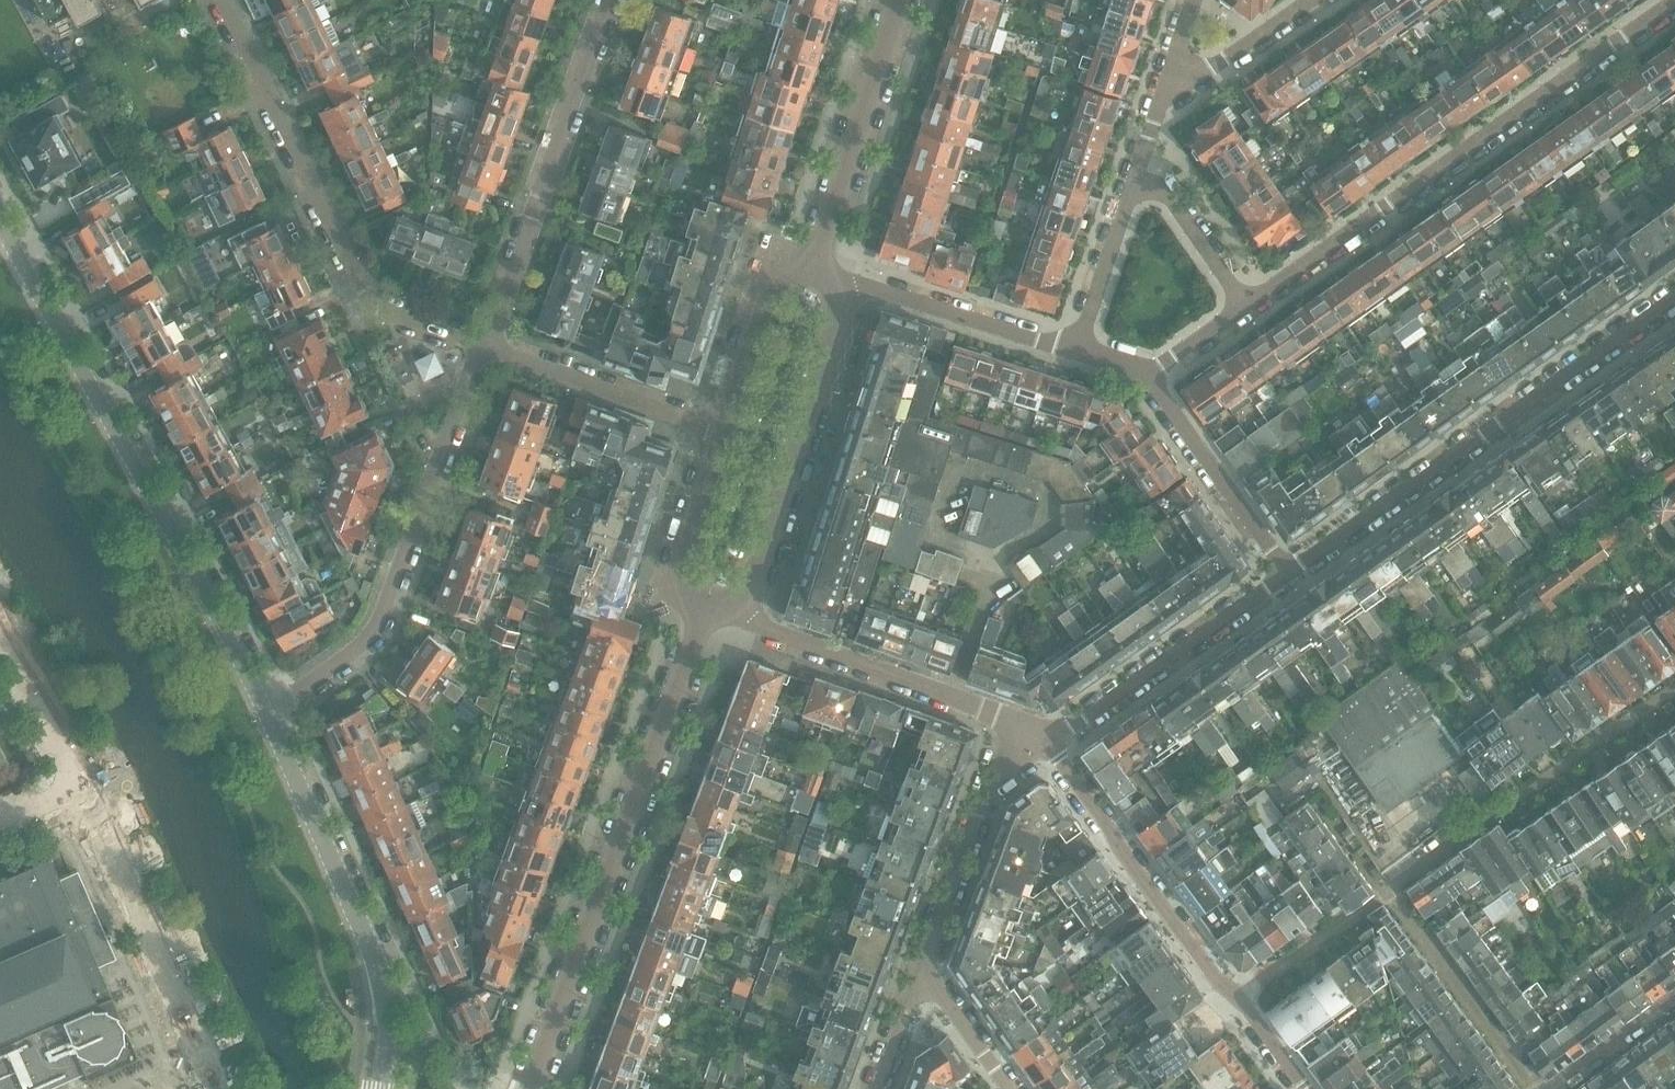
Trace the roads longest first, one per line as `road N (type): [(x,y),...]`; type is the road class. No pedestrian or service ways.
road 1 (residential): [(263,717),(0,229)]
road 2 (residential): [(1247,306),(1674,1)]
road 3 (tertiary): [(528,1088),(706,606)]
road 4 (residential): [(1674,298),(1285,573)]
road 5 (residential): [(481,345),(370,300),(223,0)]
road 6 (residential): [(263,717),(375,630),(481,345)]
road 7 (residential): [(378,1088),(380,986),(364,933),(263,717)]
road 8 (residential): [(481,345),(609,0)]
road 9 (residential): [(1674,693),(1389,893)]
road 10 (residential): [(1042,741),(1017,720),(769,631),(736,600)]
road 11 (residential): [(79,787),(102,822),(215,1088)]
road 12 (tertiary): [(736,600),(752,581),(835,319),(831,294)]
road 13 (residential): [(1237,998),(1216,981),(1042,741)]
road 14 (residential): [(1042,741),(1285,573)]
road 15 (tertiary): [(816,263),(900,0)]
road 16 (residential): [(1042,741),(999,767),(927,972)]
road 17 (residential): [(723,432),(481,345)]
road 18 (residential): [(1078,351),(873,289),(831,294)]
road 19 (residential): [(1389,893),(1534,1088)]
road 20 (residential): [(1285,573),(1150,375)]
road 21 (tertiary): [(816,263),(767,301),(723,432)]
road 22 (residential): [(1389,893),(1237,998)]
road 23 (tertiary): [(723,432),(685,565),(706,606)]
road 24 (residential): [(1131,179),(1078,351)]
road 25 (residential): [(1247,306),(1170,191),(1131,179)]
road 26 (residential): [(1311,0),(1219,64),(1185,80),(1168,78)]
road 27 (residential): [(0,650),(79,787)]
road 28 (residential): [(1674,1000),(1551,1088)]
road 29 (residential): [(1010,1088),(927,972)]
road 30 (residential): [(927,972),(882,1088)]

